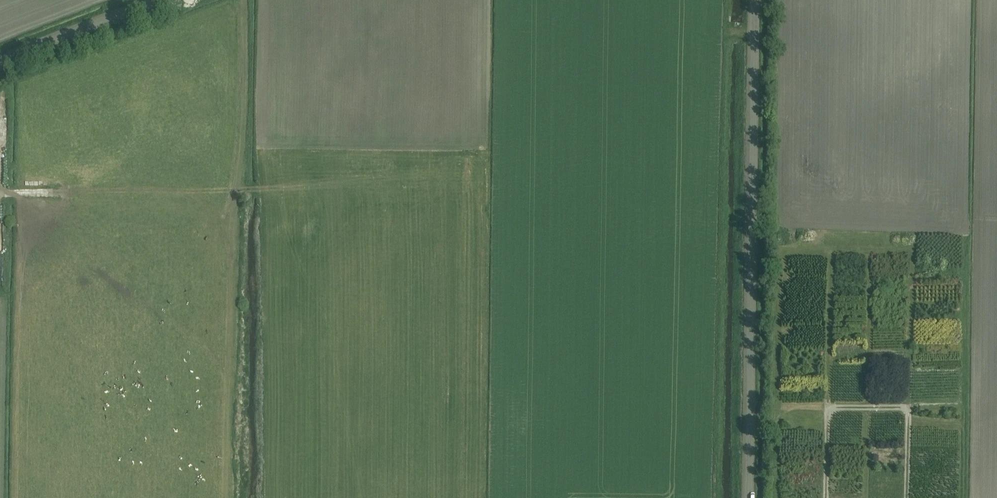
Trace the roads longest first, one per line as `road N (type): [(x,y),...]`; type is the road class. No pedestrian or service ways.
road 1 (unclassified): [(746,497),(754,0)]
road 2 (unclassified): [(157,0),(0,60)]

